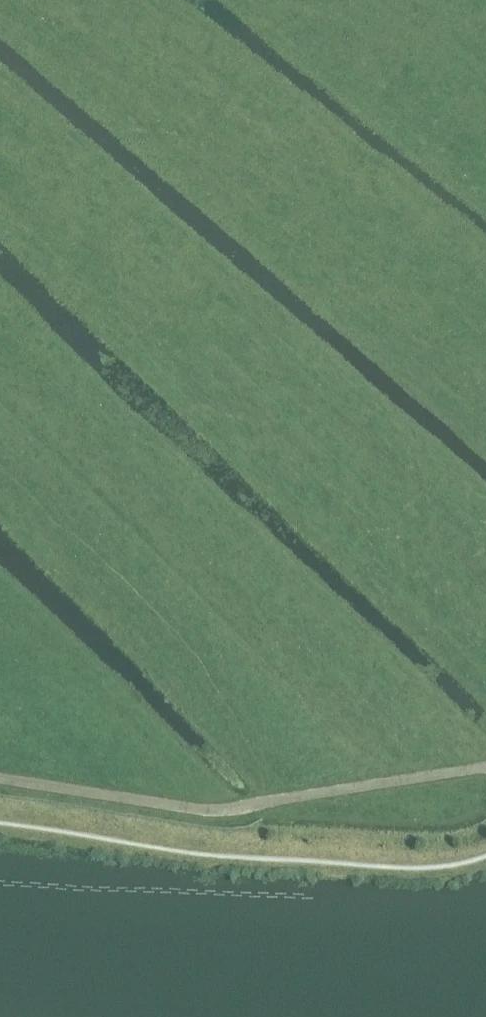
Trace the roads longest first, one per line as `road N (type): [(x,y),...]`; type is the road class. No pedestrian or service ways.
road 1 (track): [(0,780),(209,813),(485,771)]

